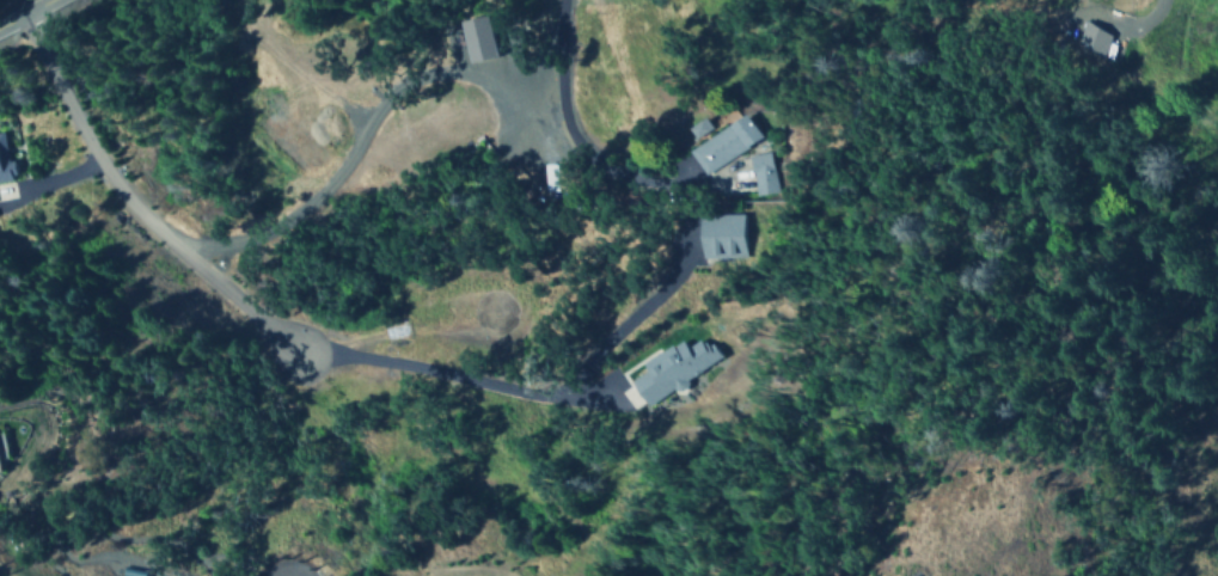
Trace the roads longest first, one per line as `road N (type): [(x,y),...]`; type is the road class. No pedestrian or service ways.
road 1 (residential): [(20,13),(87,141),(136,204),(273,330),(344,356),(562,396),(668,286),(686,239),(678,203),(611,170),(581,146),(568,122),(564,0)]

